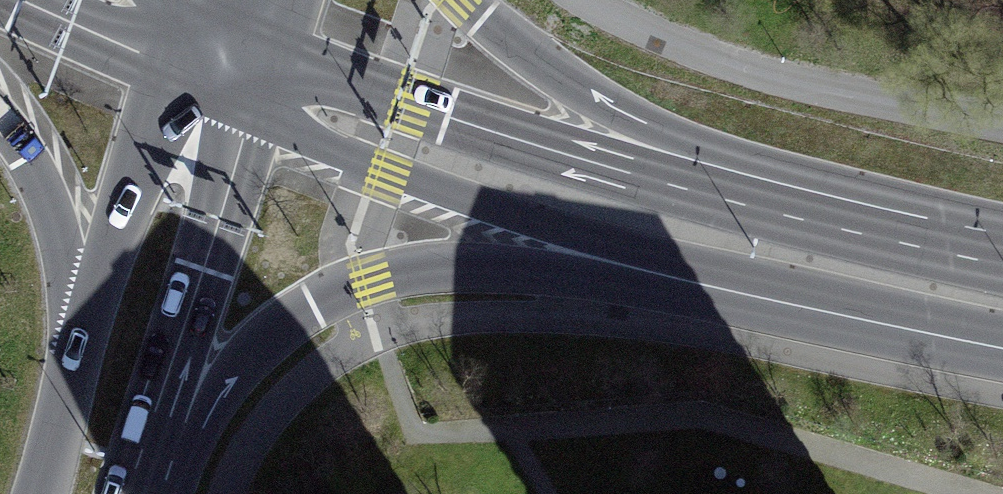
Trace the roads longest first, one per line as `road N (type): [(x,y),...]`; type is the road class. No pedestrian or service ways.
road 1 (primary): [(149,493),(229,371),(311,301),(443,267),(518,265),(605,278),(939,351),(1002,357)]
road 2 (primary): [(251,107),(390,176),(563,229),(1002,333)]
road 3 (primary): [(1002,260),(699,194),(417,106),(269,46)]
road 4 (primary): [(1002,219),(663,132),(546,67),(468,0)]
road 5 (primary): [(145,493),(153,414),(251,107)]
road 6 (primary): [(175,67),(85,329)]
road 7 (trunk): [(0,123),(49,205),(85,329)]
road 8 (primary): [(85,329),(40,493)]
road 9 (trunk): [(21,0),(175,67)]

